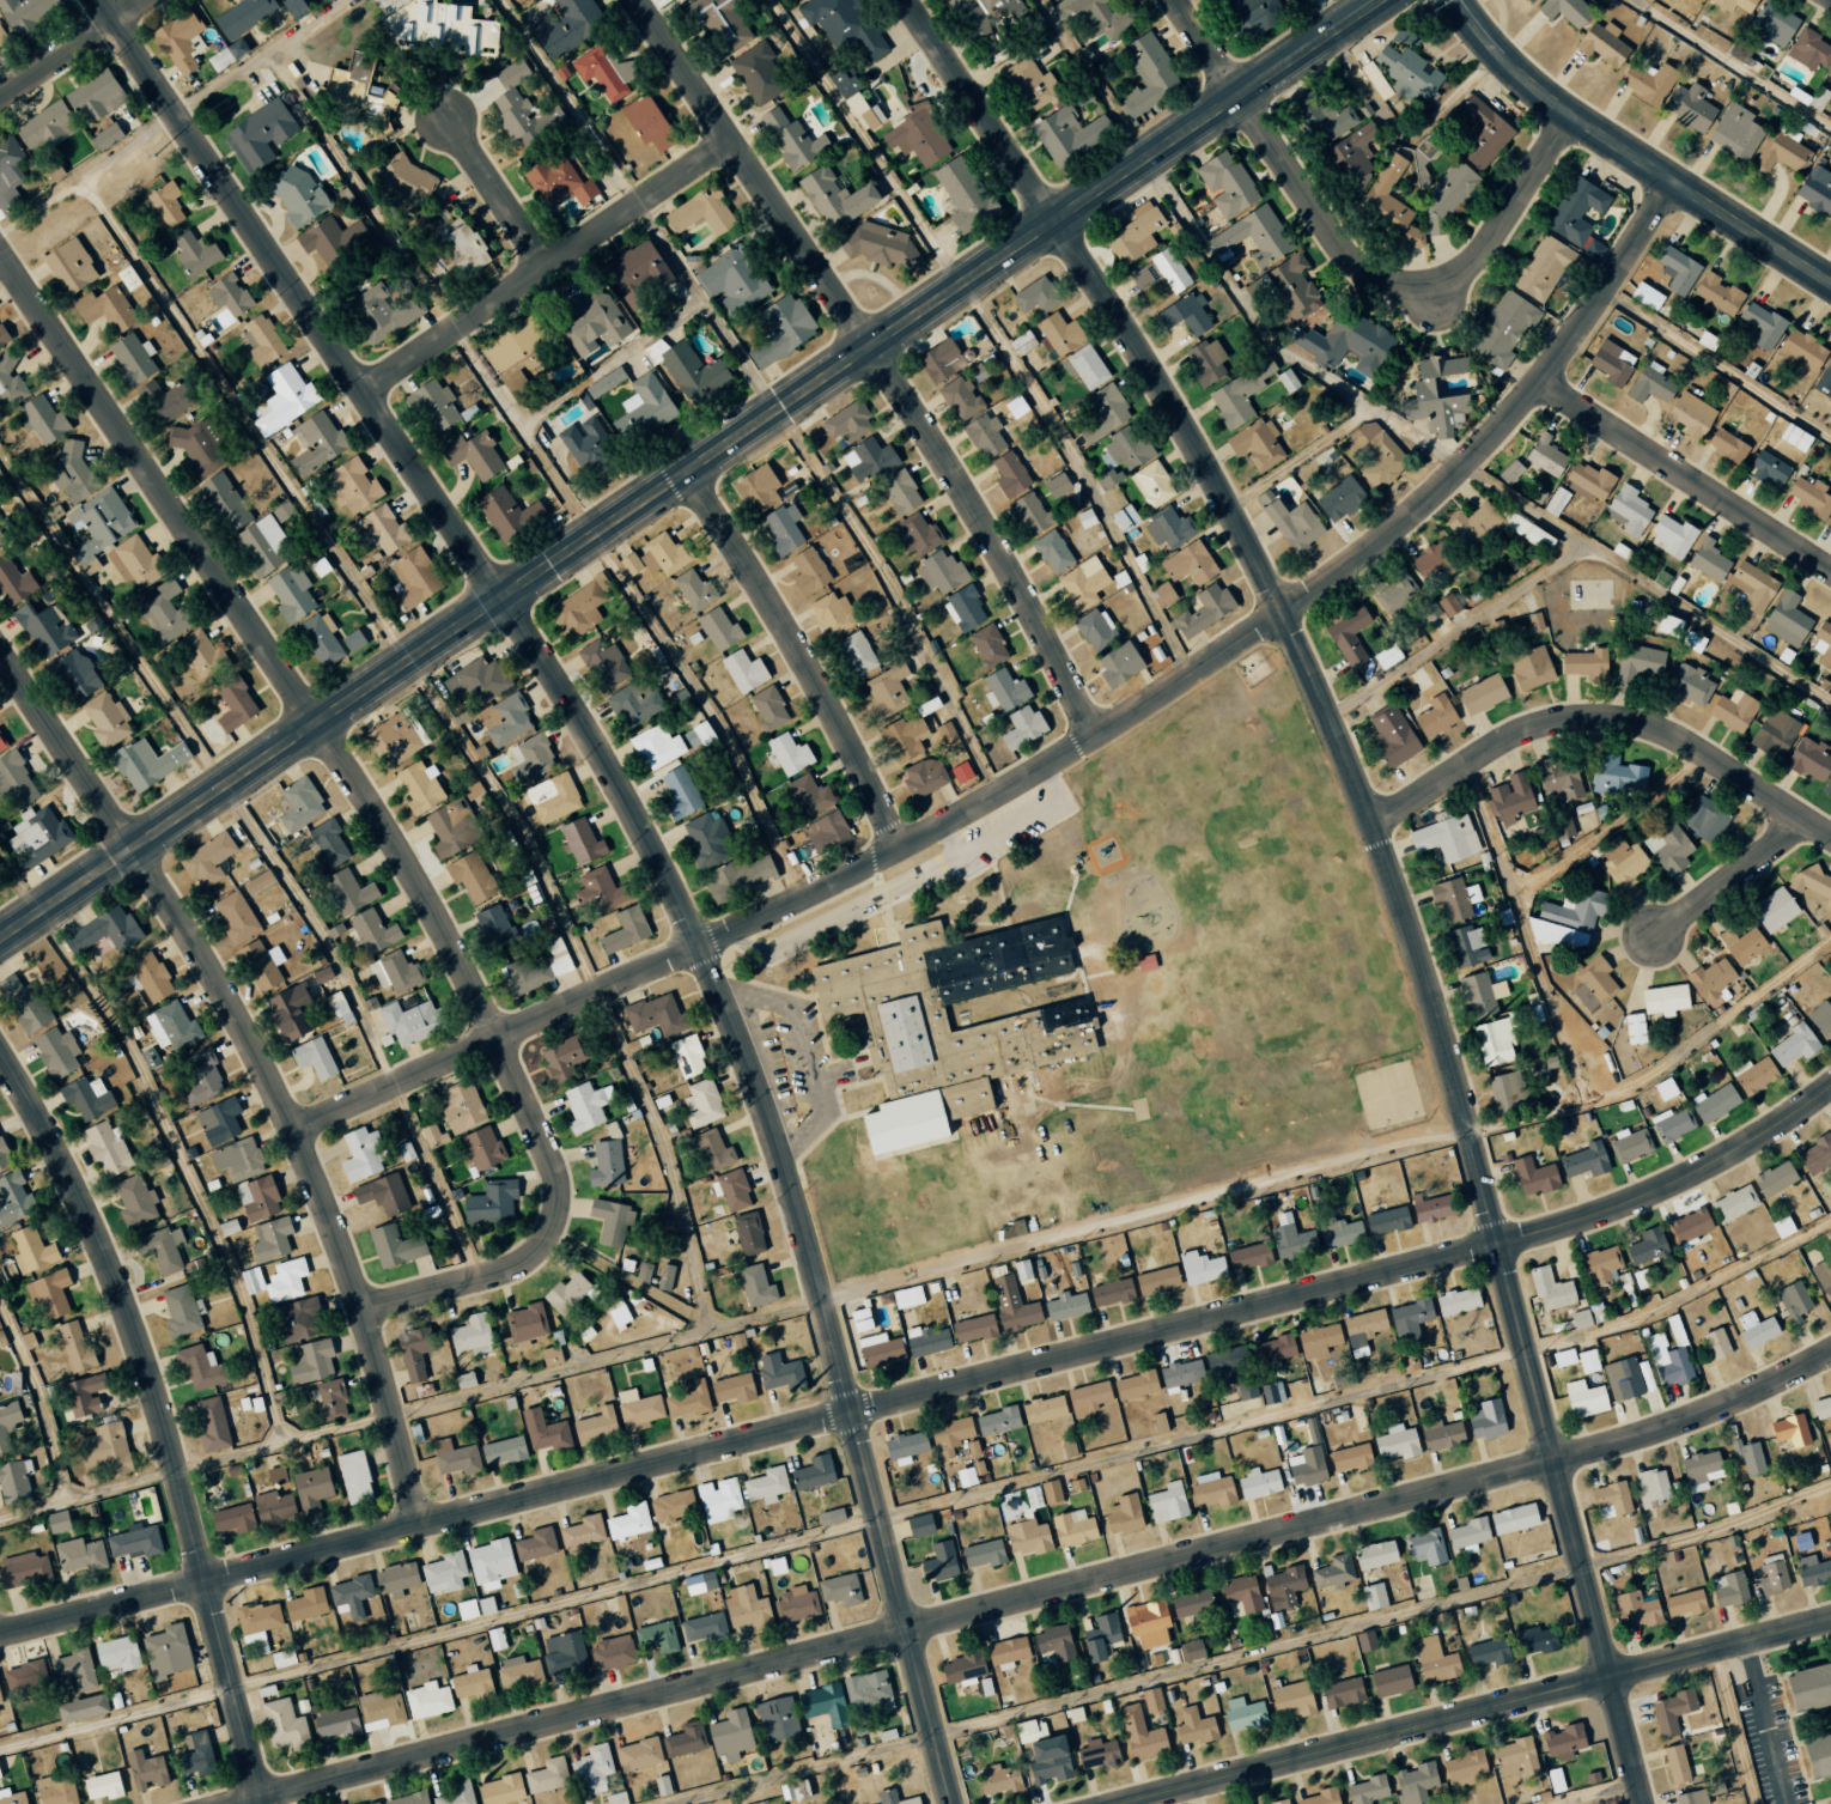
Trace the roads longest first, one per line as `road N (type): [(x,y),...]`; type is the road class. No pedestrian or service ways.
road 1 (residential): [(953,1803),(817,1276),(699,947),(527,637),(100,0)]
road 2 (residential): [(1642,1803),(1440,1033),(1328,716),(1283,612),(1148,368),(905,0)]
road 3 (residential): [(0,1633),(1498,1241),(1640,1197),(1769,1130),(1830,1082)]
road 4 (residential): [(293,1130),(876,861),(1060,758),(1283,612),(1423,506),(1541,381),(1673,184)]
road 5 (tertiary): [(1379,0),(0,940)]
road 6 (residential): [(239,1803),(1553,1459),(1703,1411),(1830,1350)]
road 7 (residential): [(358,1308),(529,1252),(552,1222),(550,1165),(499,1037),(430,903),(0,252)]
road 8 (residential): [(420,1524),(337,1245),(293,1130),(207,968),(0,649)]
road 9 (residential): [(1100,733),(912,411),(634,0)]
road 10 (residential): [(264,1803),(180,1475),(96,1231),(0,1059)]
road 11 (residential): [(1120,1803),(1830,1619)]
road 12 (residential): [(1830,836),(1690,747),(1599,719),(1568,721),(1508,741),(1373,826)]
road 13 (residential): [(1569,119),(1488,249),(1447,277),(1413,281),(1381,275),(1340,245),(1239,96)]
road 14 (residential): [(363,393),(730,141)]
road 15 (residential): [(900,848),(773,612),(686,473)]
road 16 (tertiary): [(1830,285),(1569,119),(1498,56)]
road 17 (residential): [(1830,569),(1541,381)]
road 18 (residential): [(1656,934),(1806,820)]
road 19 (residential): [(547,267),(446,123)]
road 20 (residential): [(0,99),(144,0)]

